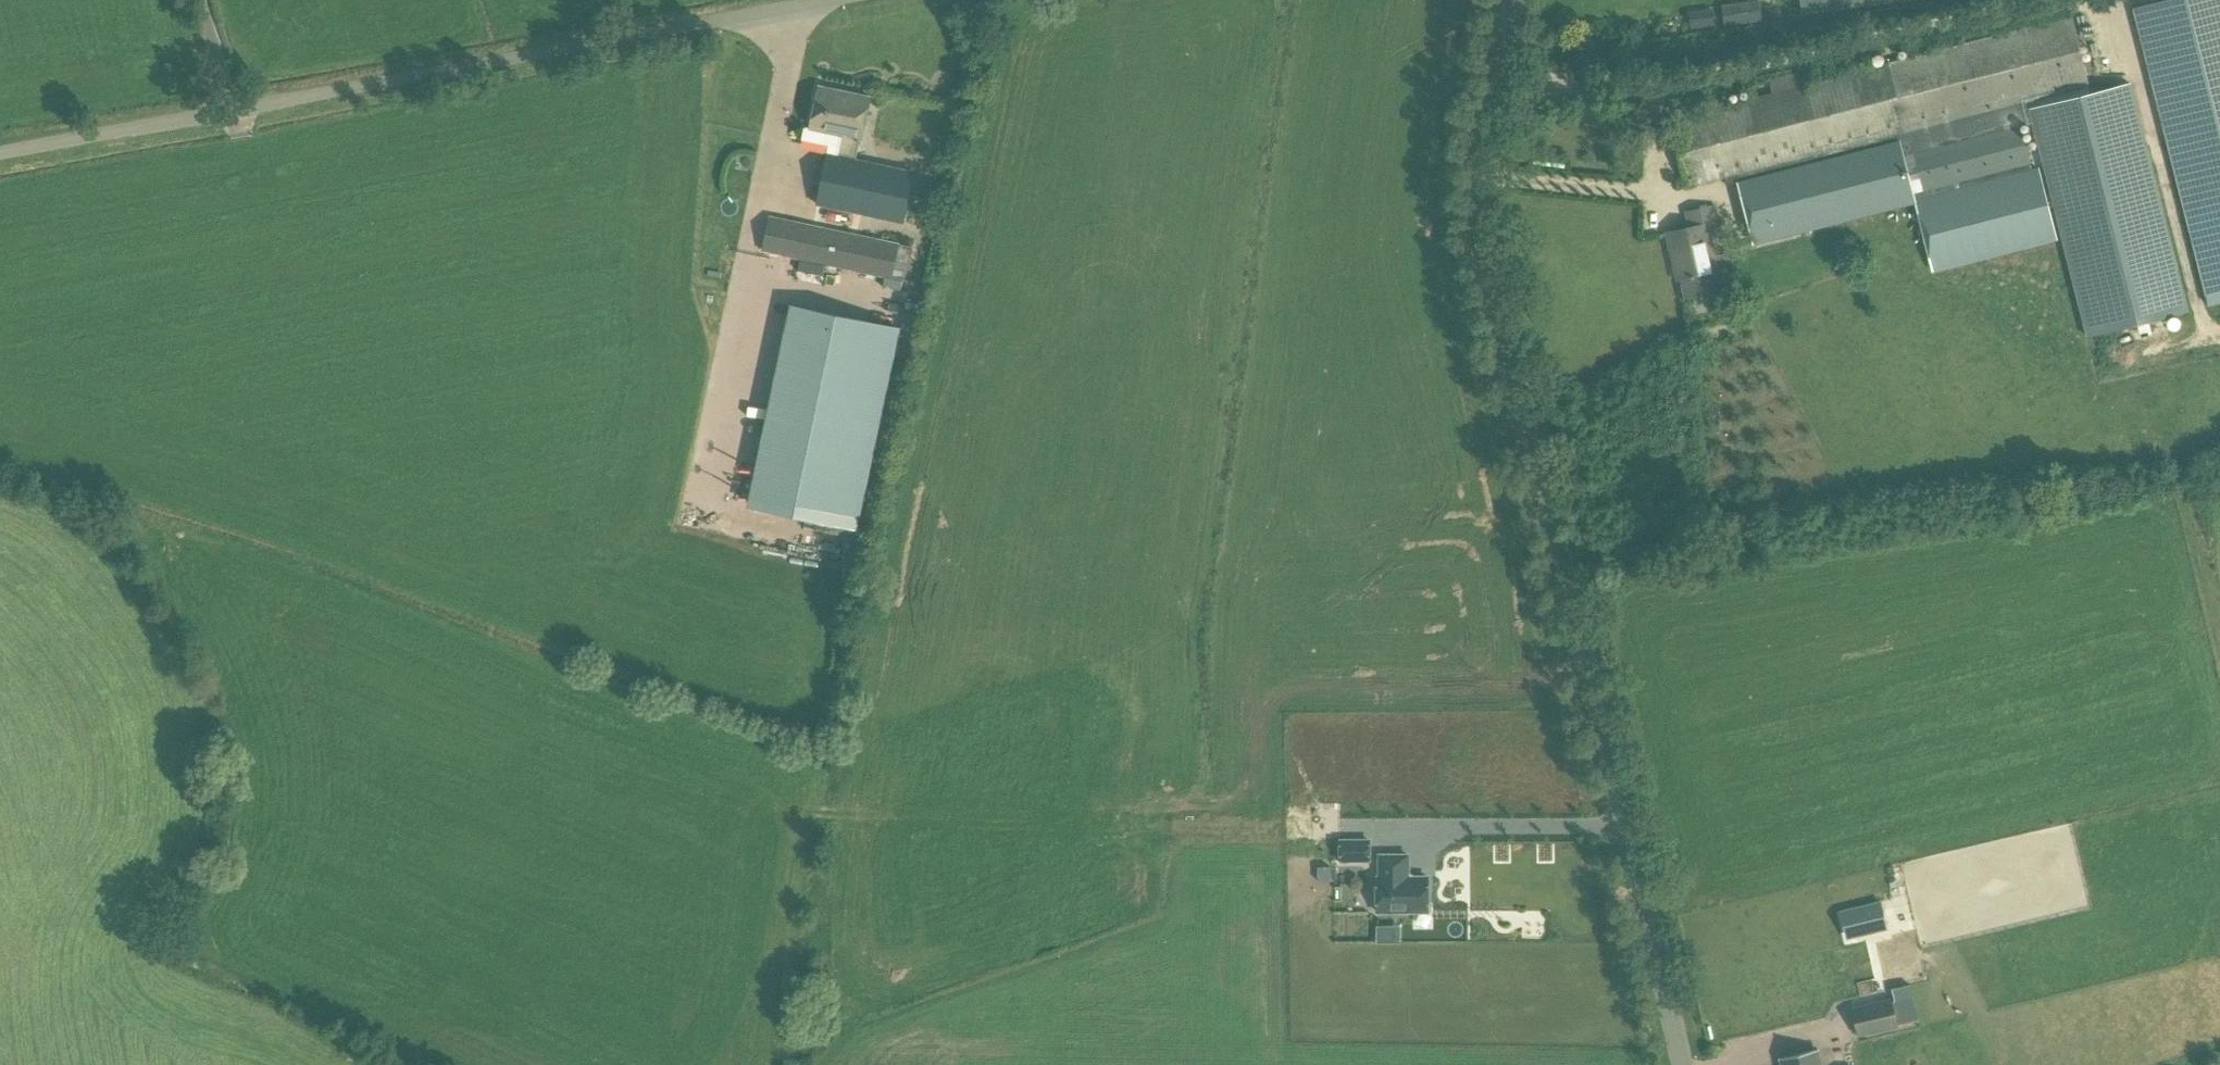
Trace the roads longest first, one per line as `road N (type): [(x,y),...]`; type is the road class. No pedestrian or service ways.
road 1 (tertiary): [(1690,1064),(1483,231),(1485,158),(1512,0)]
road 2 (unclassified): [(0,152),(812,0)]

